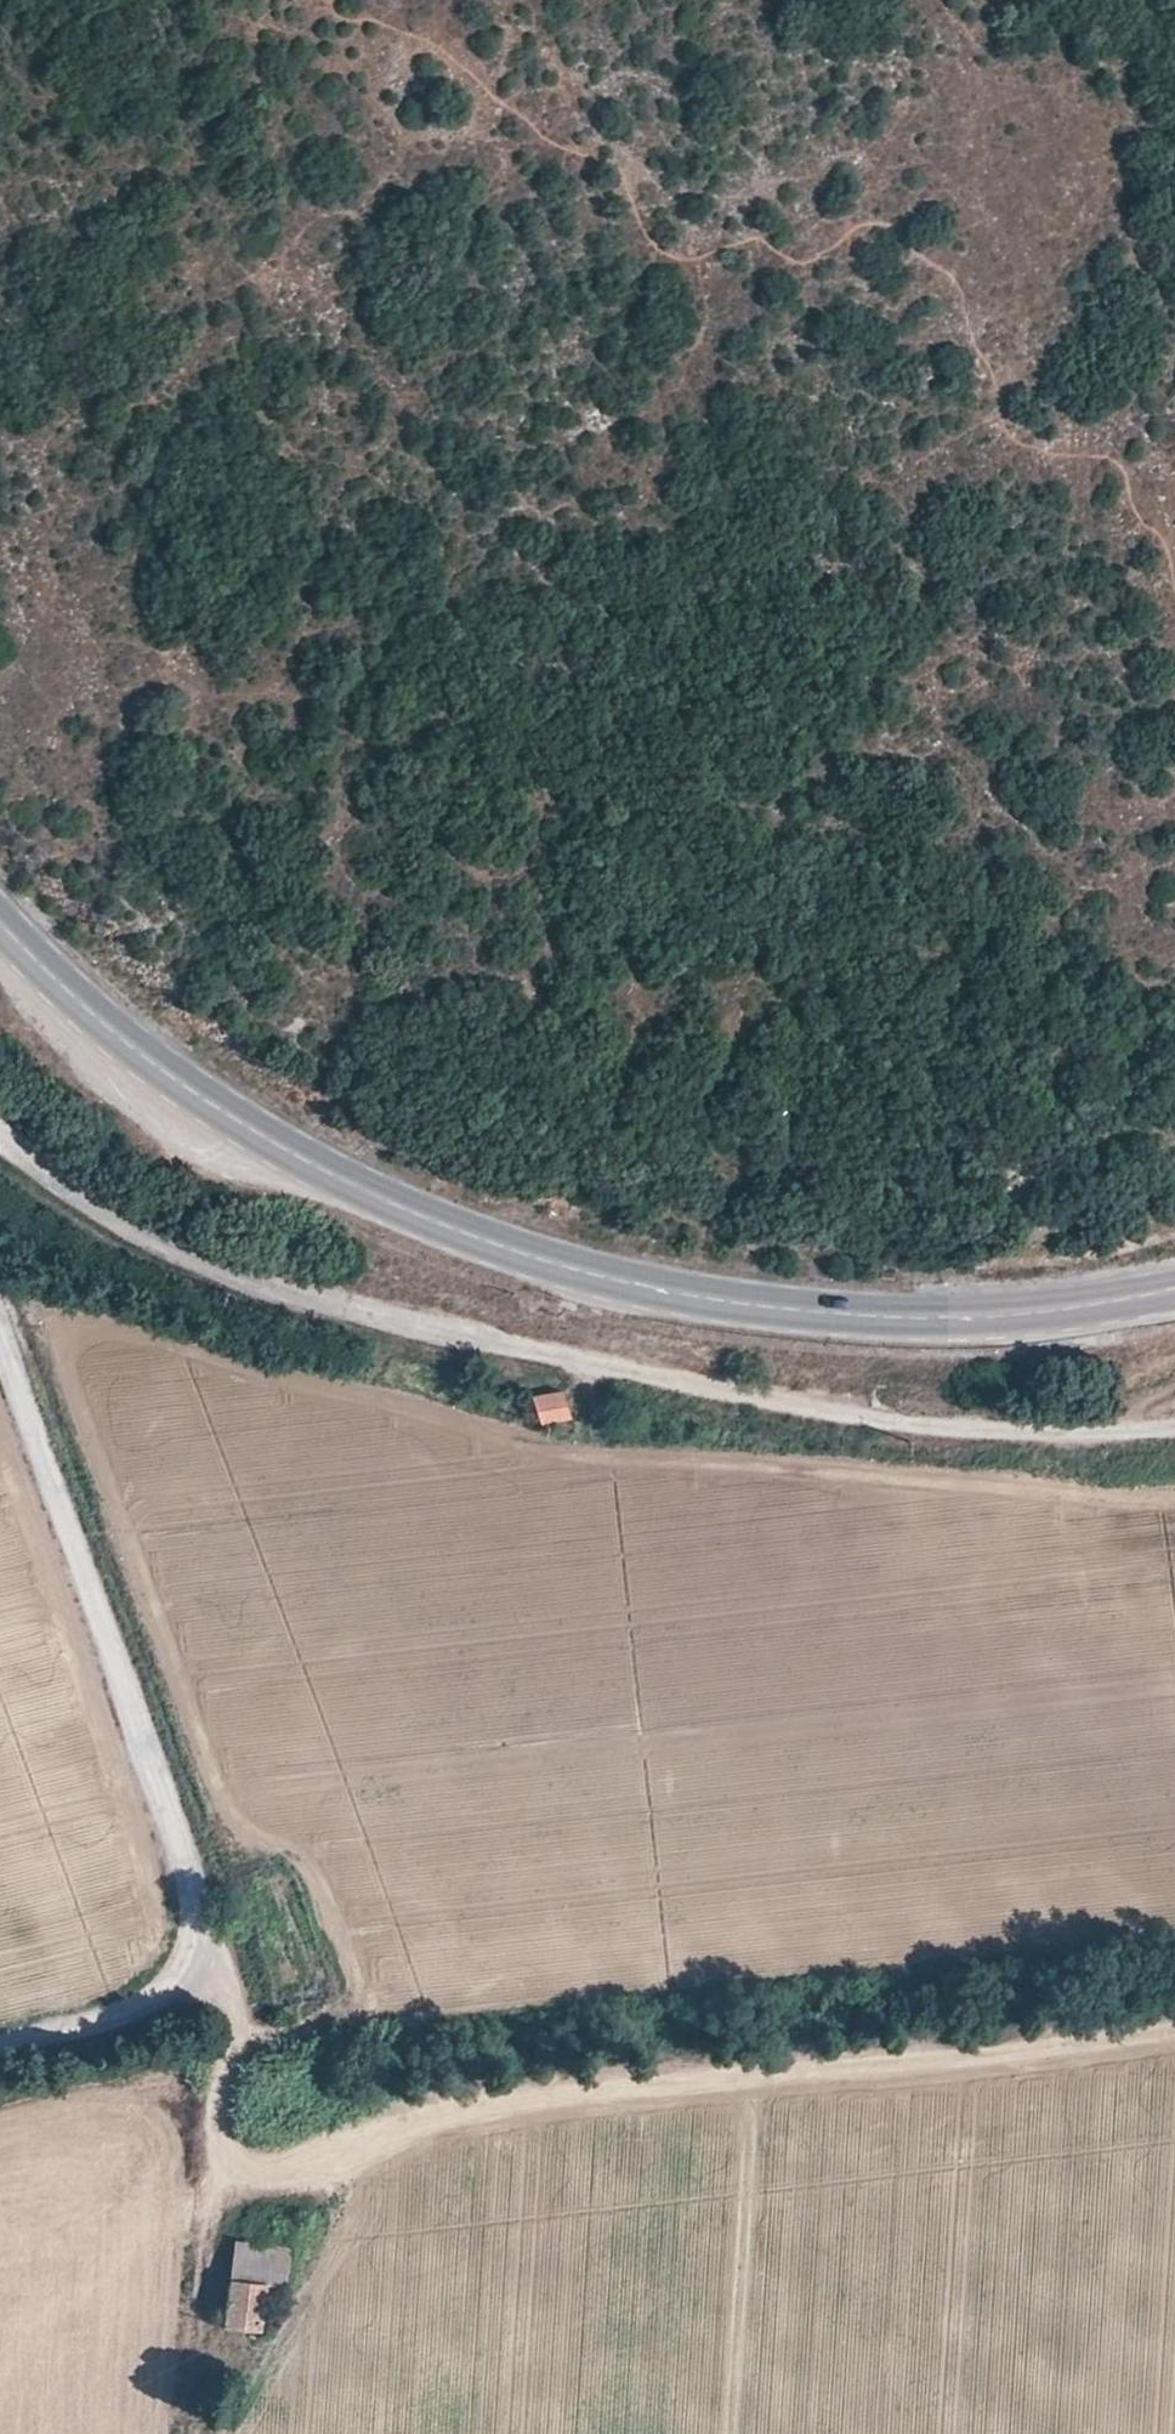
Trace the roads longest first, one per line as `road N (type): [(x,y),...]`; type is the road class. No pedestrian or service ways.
road 1 (tertiary): [(1174,1289),(973,1317),(815,1311),(656,1289),(502,1247),(362,1189),(223,1110),(157,1067),(0,922)]
road 2 (track): [(0,2046),(115,2018),(174,1982),(196,1911),(181,1839),(0,1330)]

